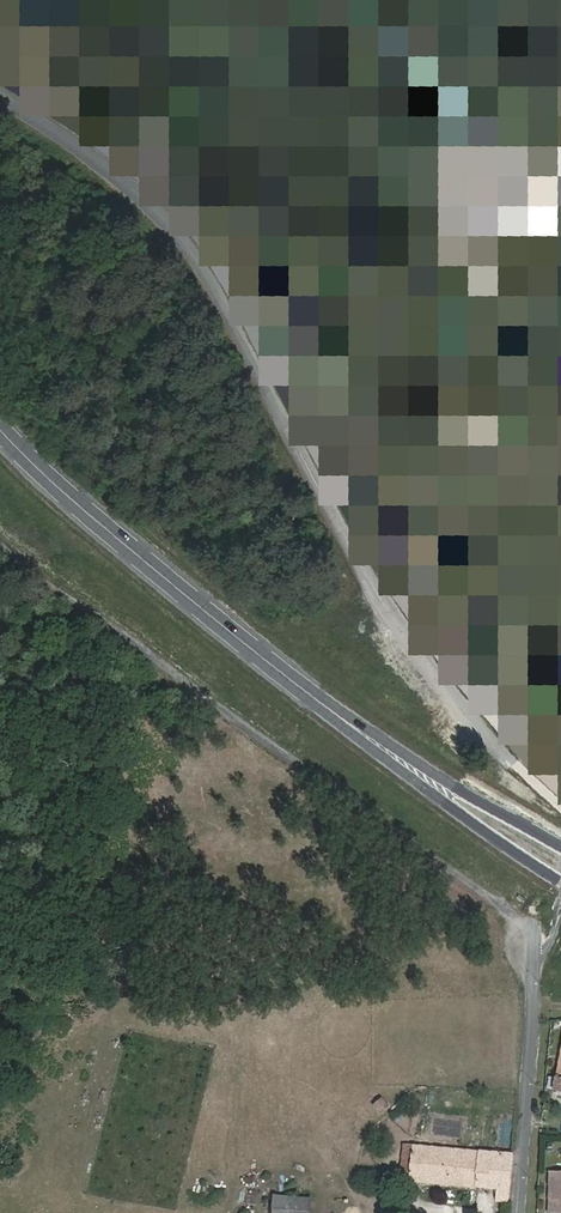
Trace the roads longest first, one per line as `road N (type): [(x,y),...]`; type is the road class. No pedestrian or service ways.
road 1 (primary): [(560,867),(149,566),(0,424)]
road 2 (residential): [(520,1212),(533,929)]
road 3 (track): [(190,713),(0,517)]

